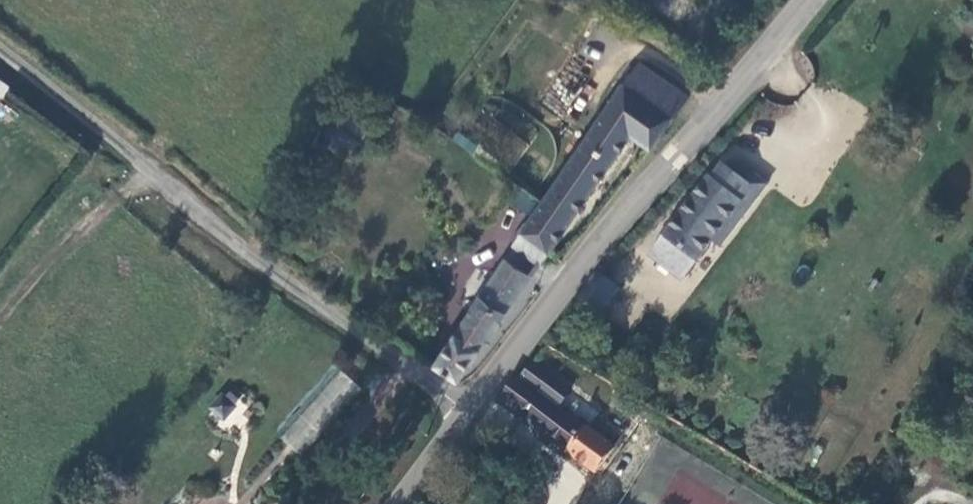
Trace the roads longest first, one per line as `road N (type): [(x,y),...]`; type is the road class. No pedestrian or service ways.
road 1 (unclassified): [(458,413),(0,51)]
road 2 (tertiary): [(458,413),(806,0)]

